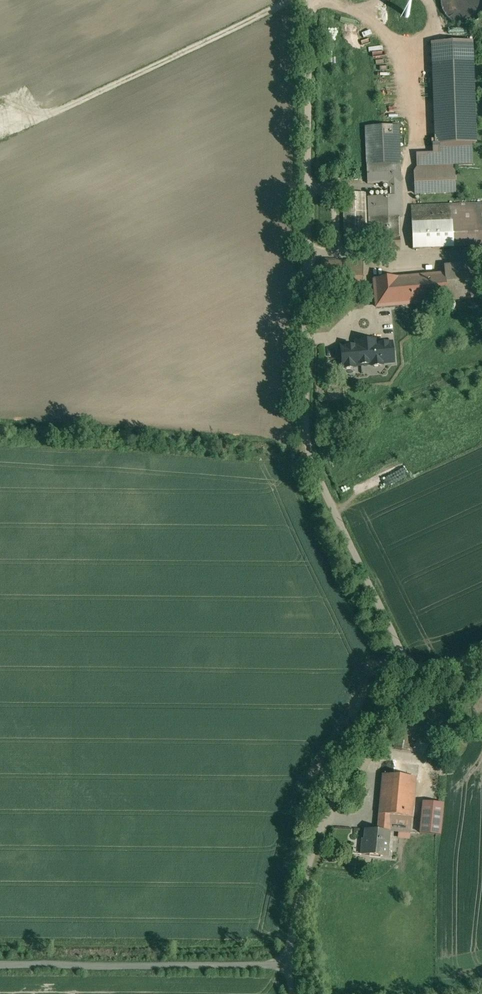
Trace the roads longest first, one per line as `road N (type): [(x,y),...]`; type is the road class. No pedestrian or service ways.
road 1 (unclassified): [(405,672),(317,463),(306,335),(309,0)]
road 2 (unclassified): [(288,967),(319,830),(405,672)]
road 3 (unclassified): [(288,967),(0,966)]

